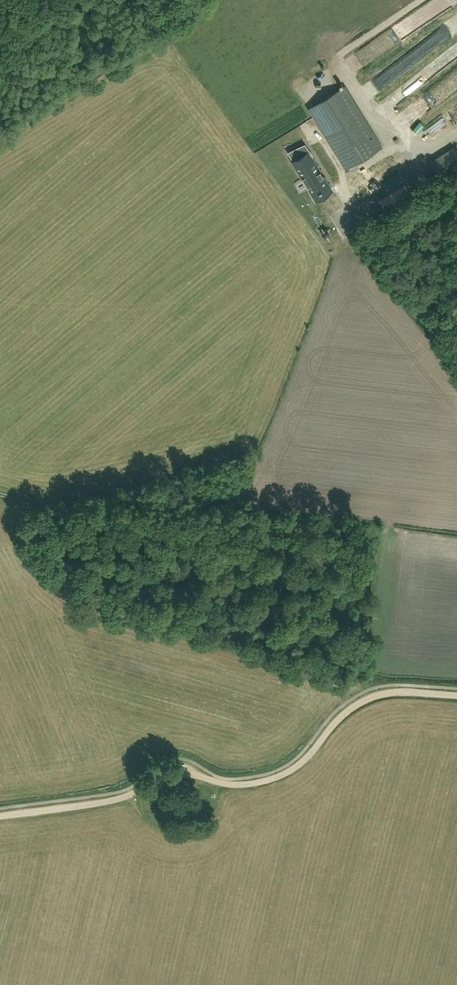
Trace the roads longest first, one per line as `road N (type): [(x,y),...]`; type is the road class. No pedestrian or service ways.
road 1 (track): [(456,697),(372,699),(291,771),(268,781),(230,786),(177,772),(125,797),(0,817)]
road 2 (unclassified): [(456,354),(352,234)]

